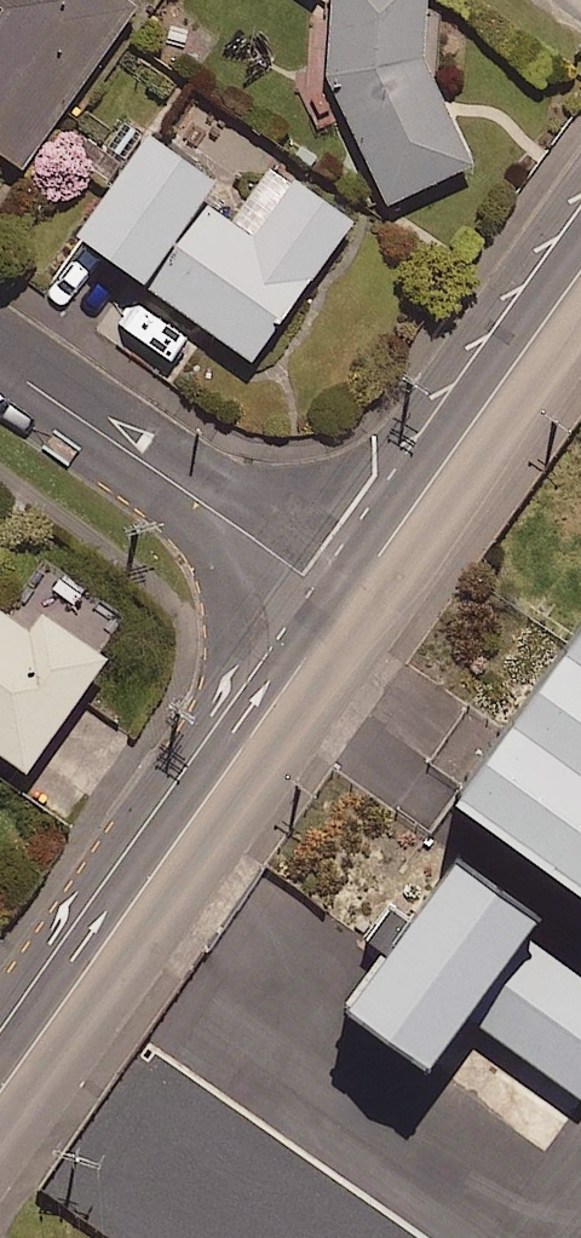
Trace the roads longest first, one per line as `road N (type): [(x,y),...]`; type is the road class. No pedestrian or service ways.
road 1 (unclassified): [(0,1095),(345,606)]
road 2 (residential): [(345,606),(0,360)]
road 3 (unclassified): [(345,606),(580,276)]

